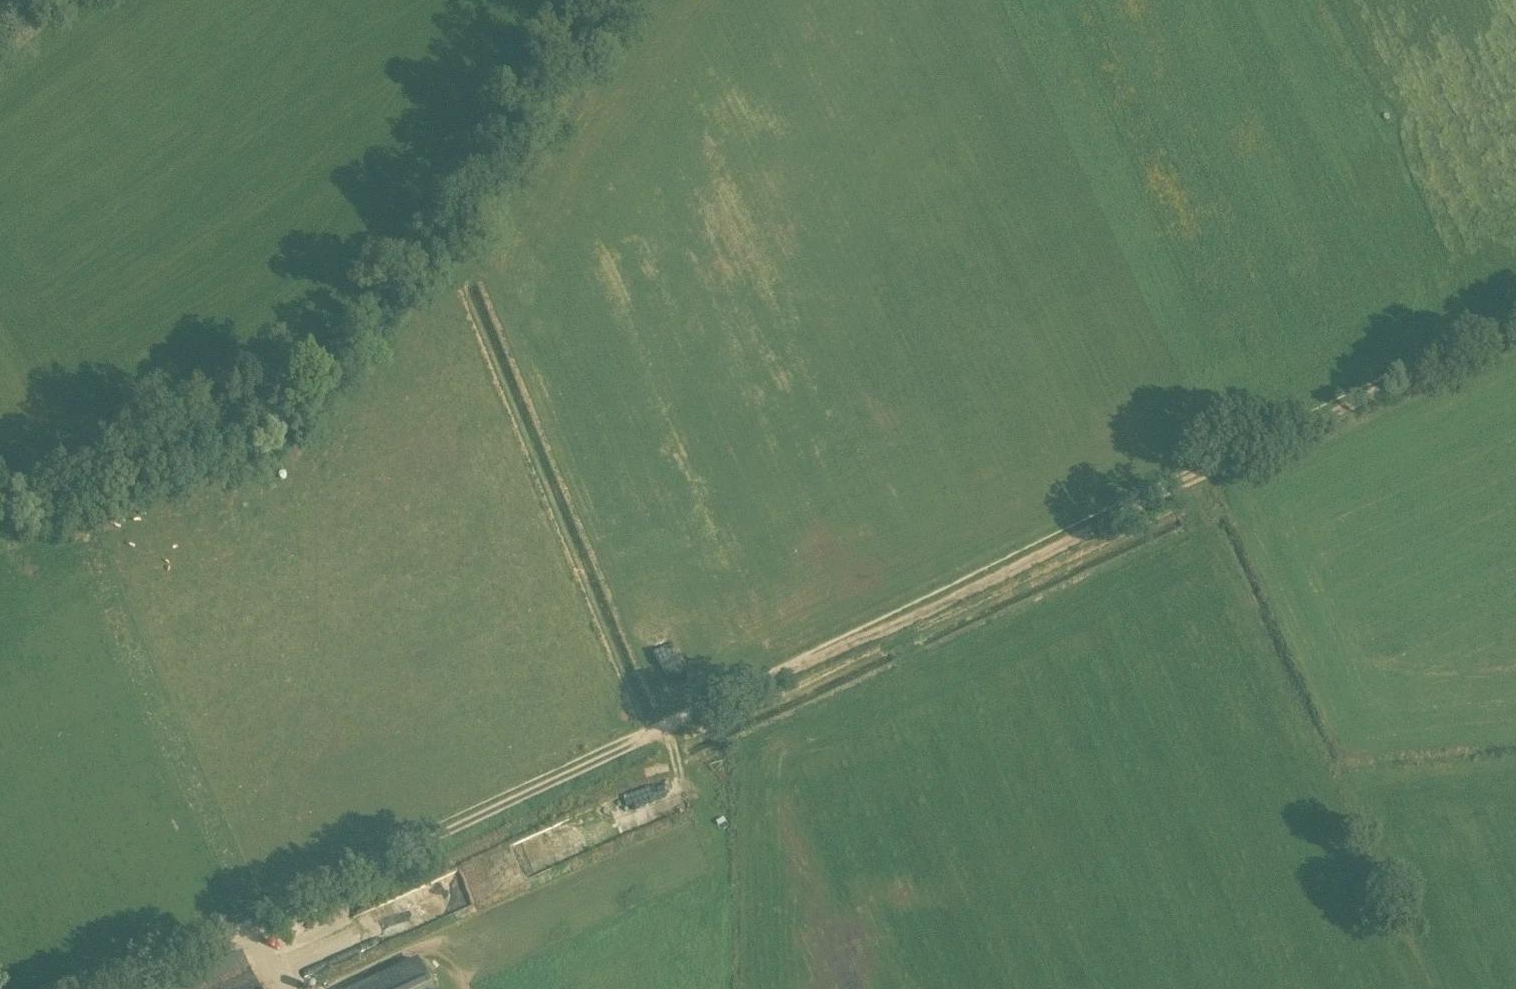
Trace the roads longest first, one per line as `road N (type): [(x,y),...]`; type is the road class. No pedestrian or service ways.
road 1 (track): [(109,988),(1515,329)]

